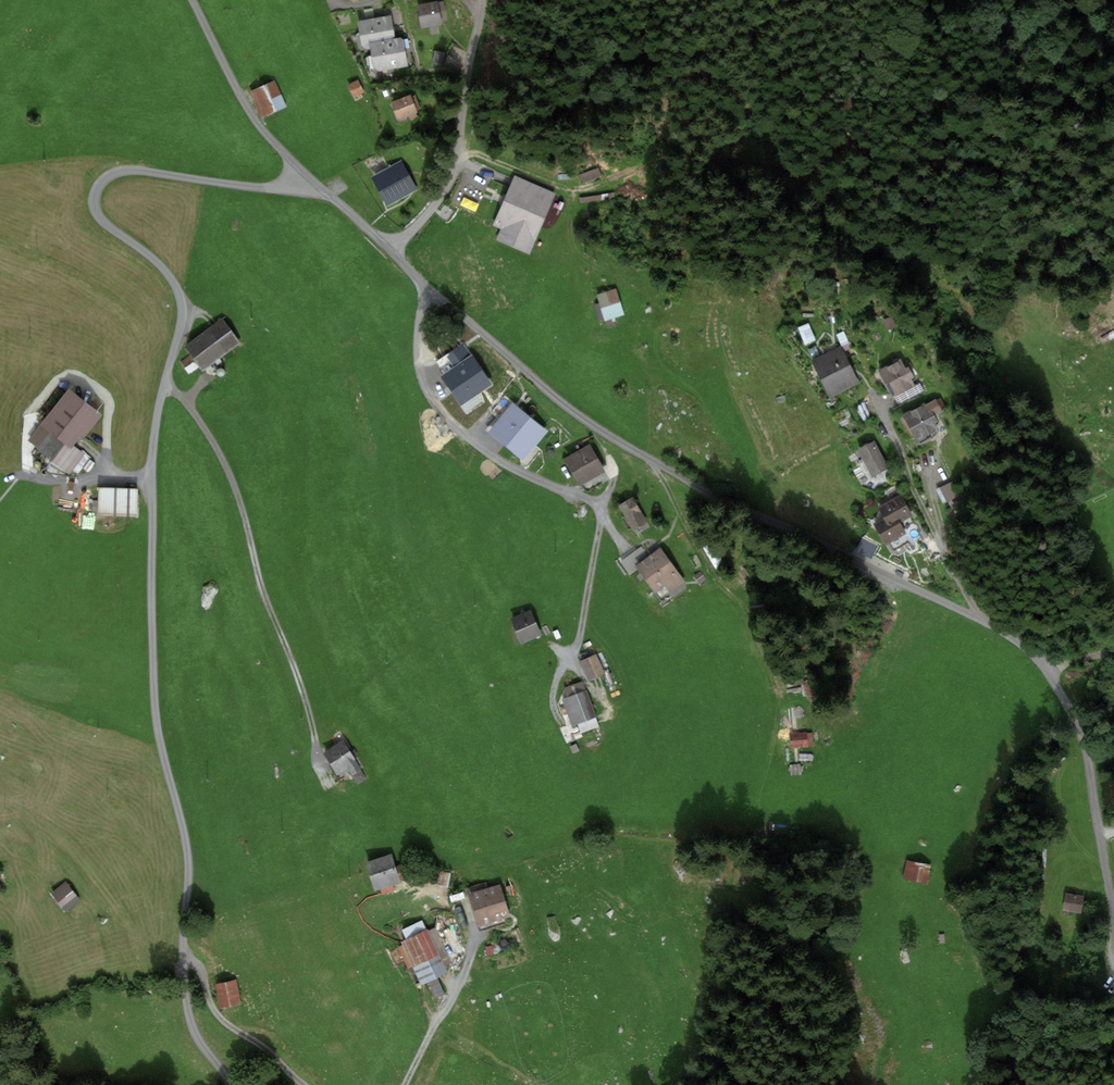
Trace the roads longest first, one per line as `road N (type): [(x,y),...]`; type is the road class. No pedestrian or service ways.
road 1 (unclassified): [(232,1084),(191,1010),(191,870),(156,718),(154,443),(182,326),(180,296),(161,267),(103,225),(97,205),(104,181),(131,172),(265,190),(308,180)]
road 2 (unclassified): [(391,249),(530,377),(609,435),(704,491),(981,619)]
road 3 (unclassified): [(981,619),(1056,677),(1089,752),(1113,931)]
road 4 (track): [(648,458),(716,582),(738,601),(782,694),(812,699)]
road 5 (residential): [(863,368),(914,492),(981,619)]
road 6 (unclassified): [(391,249),(444,183),(459,141),(478,0)]
road 7 (unclassified): [(192,0),(263,132),(308,180)]
road 8 (track): [(603,515),(580,636),(553,705),(560,721)]

